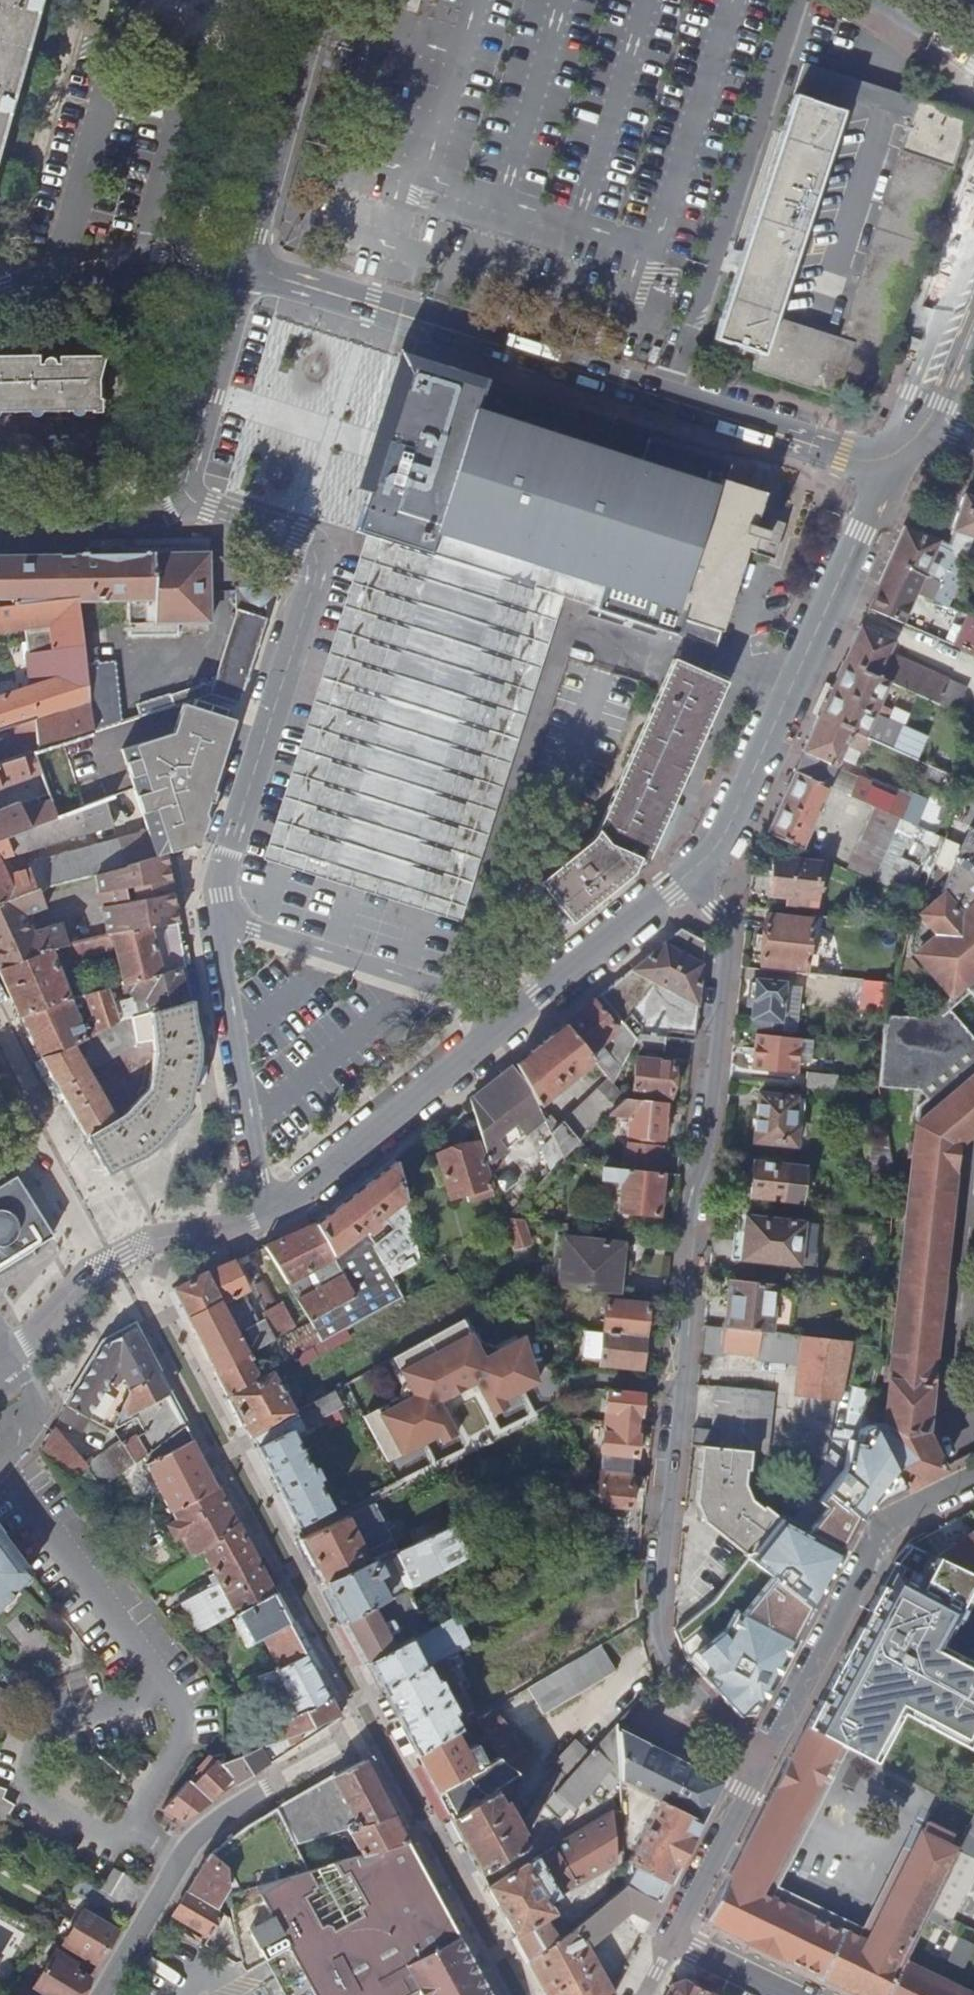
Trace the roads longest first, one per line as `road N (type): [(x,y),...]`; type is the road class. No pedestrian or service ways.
road 1 (tertiary): [(759,1757),(675,1669),(658,1634),(690,1304),(682,1278),(693,1186),(708,1149),(729,927),(686,876)]
road 2 (tertiary): [(245,268),(891,470)]
road 3 (residential): [(185,492),(209,510),(326,550),(225,868),(219,919)]
road 4 (residential): [(686,876),(717,848),(738,807),(891,470)]
road 5 (residential): [(759,1757),(872,1537),(973,1479)]
road 6 (residential): [(271,1215),(519,1012)]
road 7 (residential): [(0,1362),(99,1270),(161,1239),(271,1215)]
road 8 (residential): [(519,1012),(219,919)]
road 9 (residential): [(219,919),(271,1215)]
road 10 (residential): [(245,268),(320,0)]
road 11 (residential): [(102,1994),(199,1837),(254,1802)]
road 12 (tertiary): [(0,294),(61,273),(138,262),(245,268)]
road 13 (residential): [(185,492),(245,268)]
road 14 (residential): [(519,1012),(686,876)]
road 15 (residential): [(0,527),(166,521),(185,492)]
road 16 (residential): [(674,1938),(759,1757)]
road 17 (tertiary): [(913,419),(973,274)]
road 18 (residential): [(787,1994),(674,1938)]

